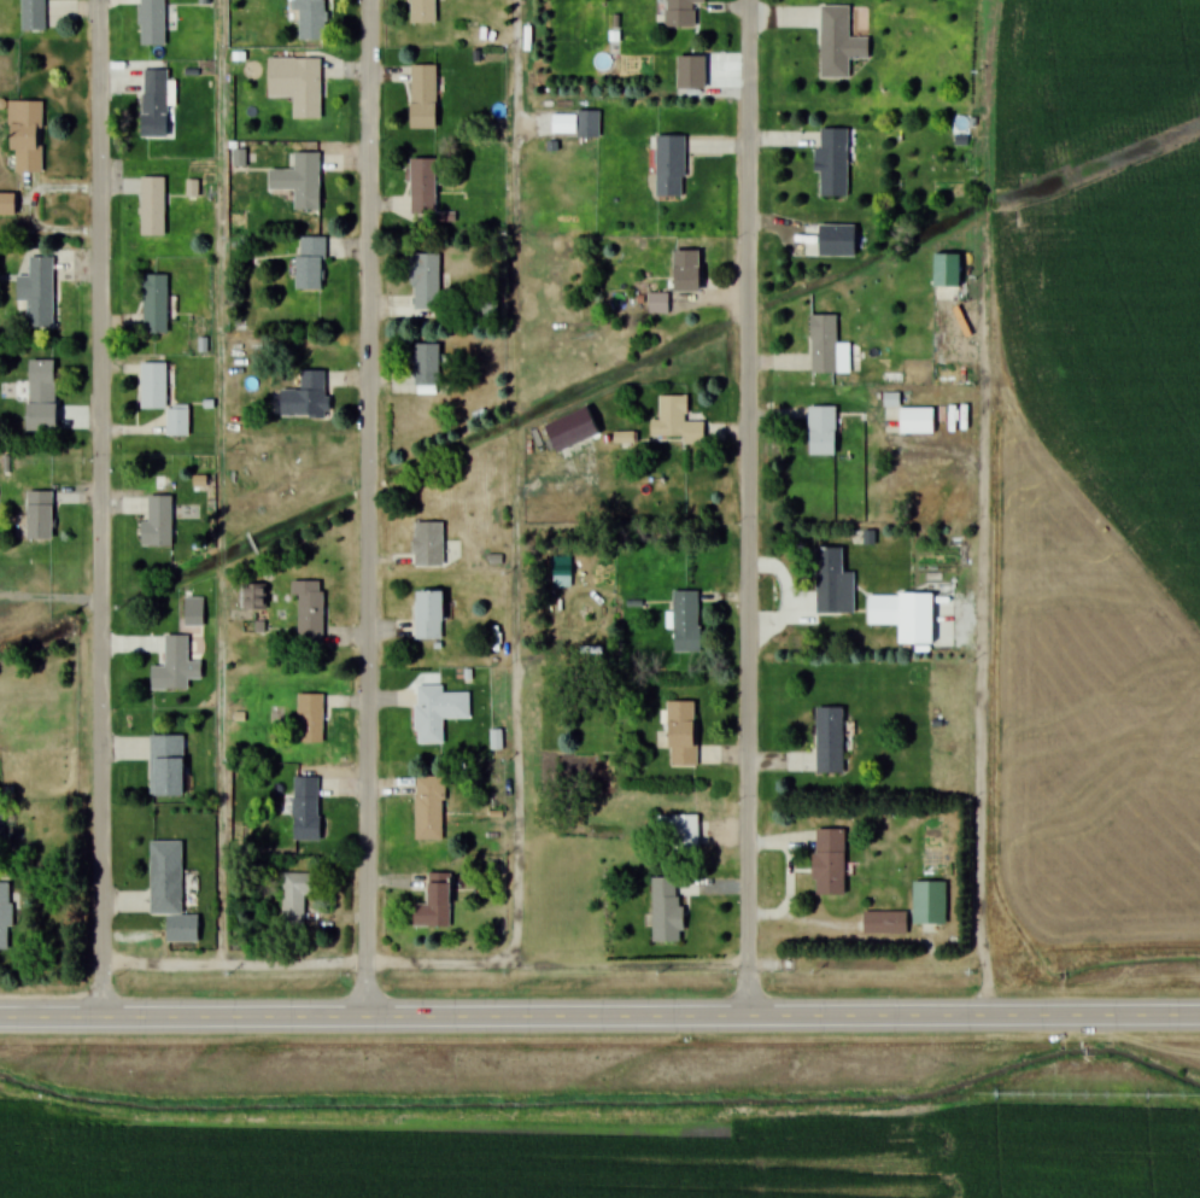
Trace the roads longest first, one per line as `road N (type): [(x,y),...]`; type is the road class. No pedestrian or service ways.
road 1 (primary): [(0,1017),(1199,1017)]
road 2 (residential): [(103,1017),(100,0)]
road 3 (residential): [(368,1017),(370,0)]
road 4 (residential): [(749,1017),(748,0)]

